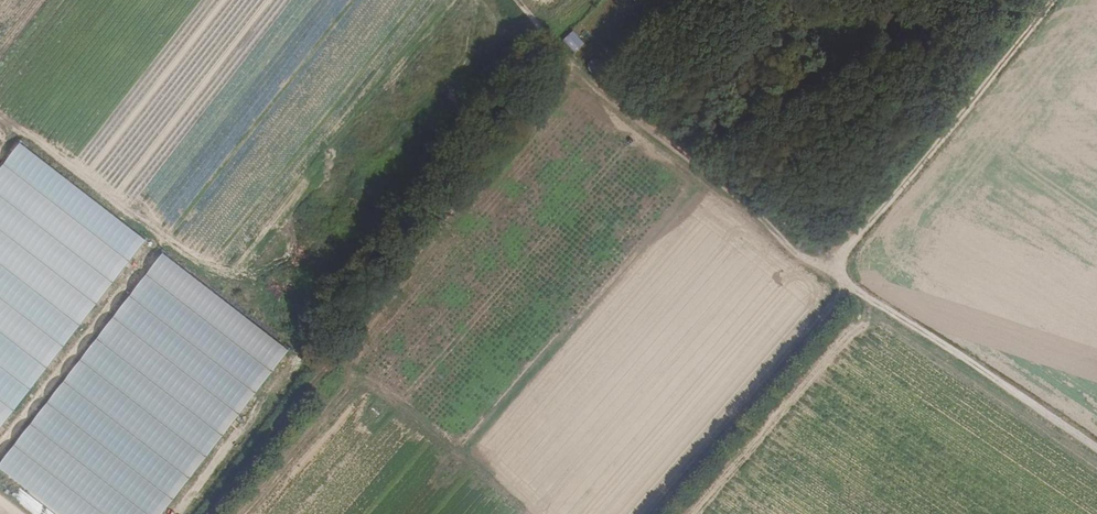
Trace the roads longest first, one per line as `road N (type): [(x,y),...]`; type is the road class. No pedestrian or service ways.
road 1 (track): [(570,70),(848,290),(1096,449)]
road 2 (track): [(828,275),(1049,0)]
road 3 (track): [(656,513),(848,290)]
road 4 (track): [(0,116),(217,270)]

